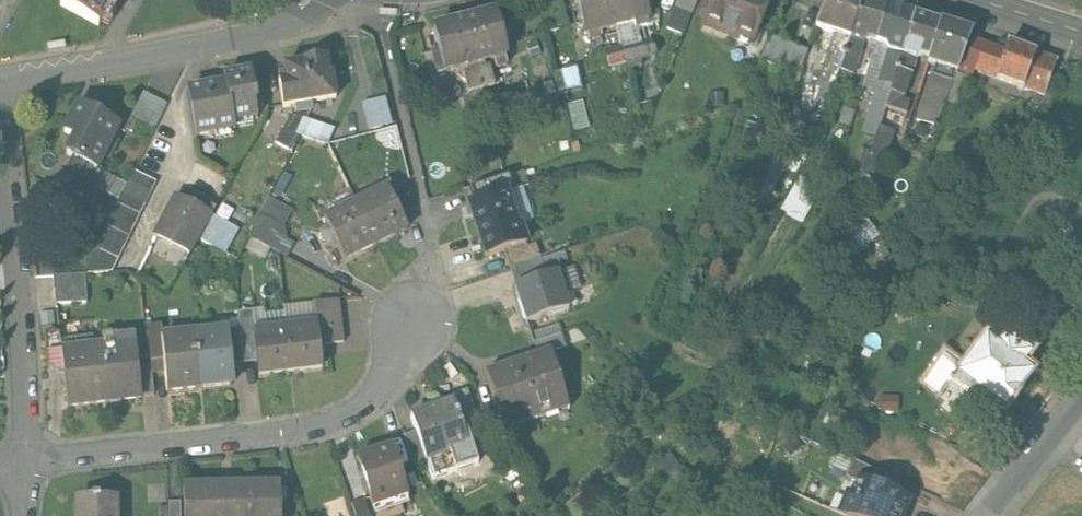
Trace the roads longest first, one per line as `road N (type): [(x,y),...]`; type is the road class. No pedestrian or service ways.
road 1 (residential): [(26,459),(338,411),(366,395),(398,356),(425,305)]
road 2 (residential): [(3,79),(21,281),(26,459)]
road 3 (residential): [(100,63),(250,30),(319,0)]
road 4 (residential): [(987,515),(1081,390)]

